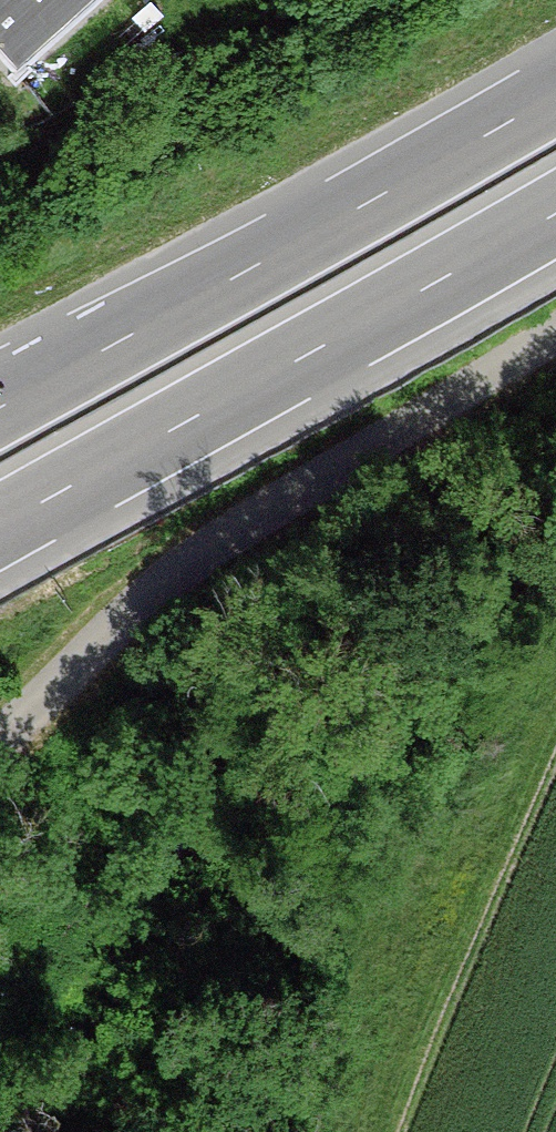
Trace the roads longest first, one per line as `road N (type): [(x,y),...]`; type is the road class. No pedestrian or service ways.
road 1 (unclassified): [(0,742),(181,571),(245,523),(555,334)]
road 2 (trunk): [(0,532),(555,217)]
road 3 (trunk): [(555,84),(0,398)]
road 4 (track): [(555,719),(413,1030),(377,1131)]

